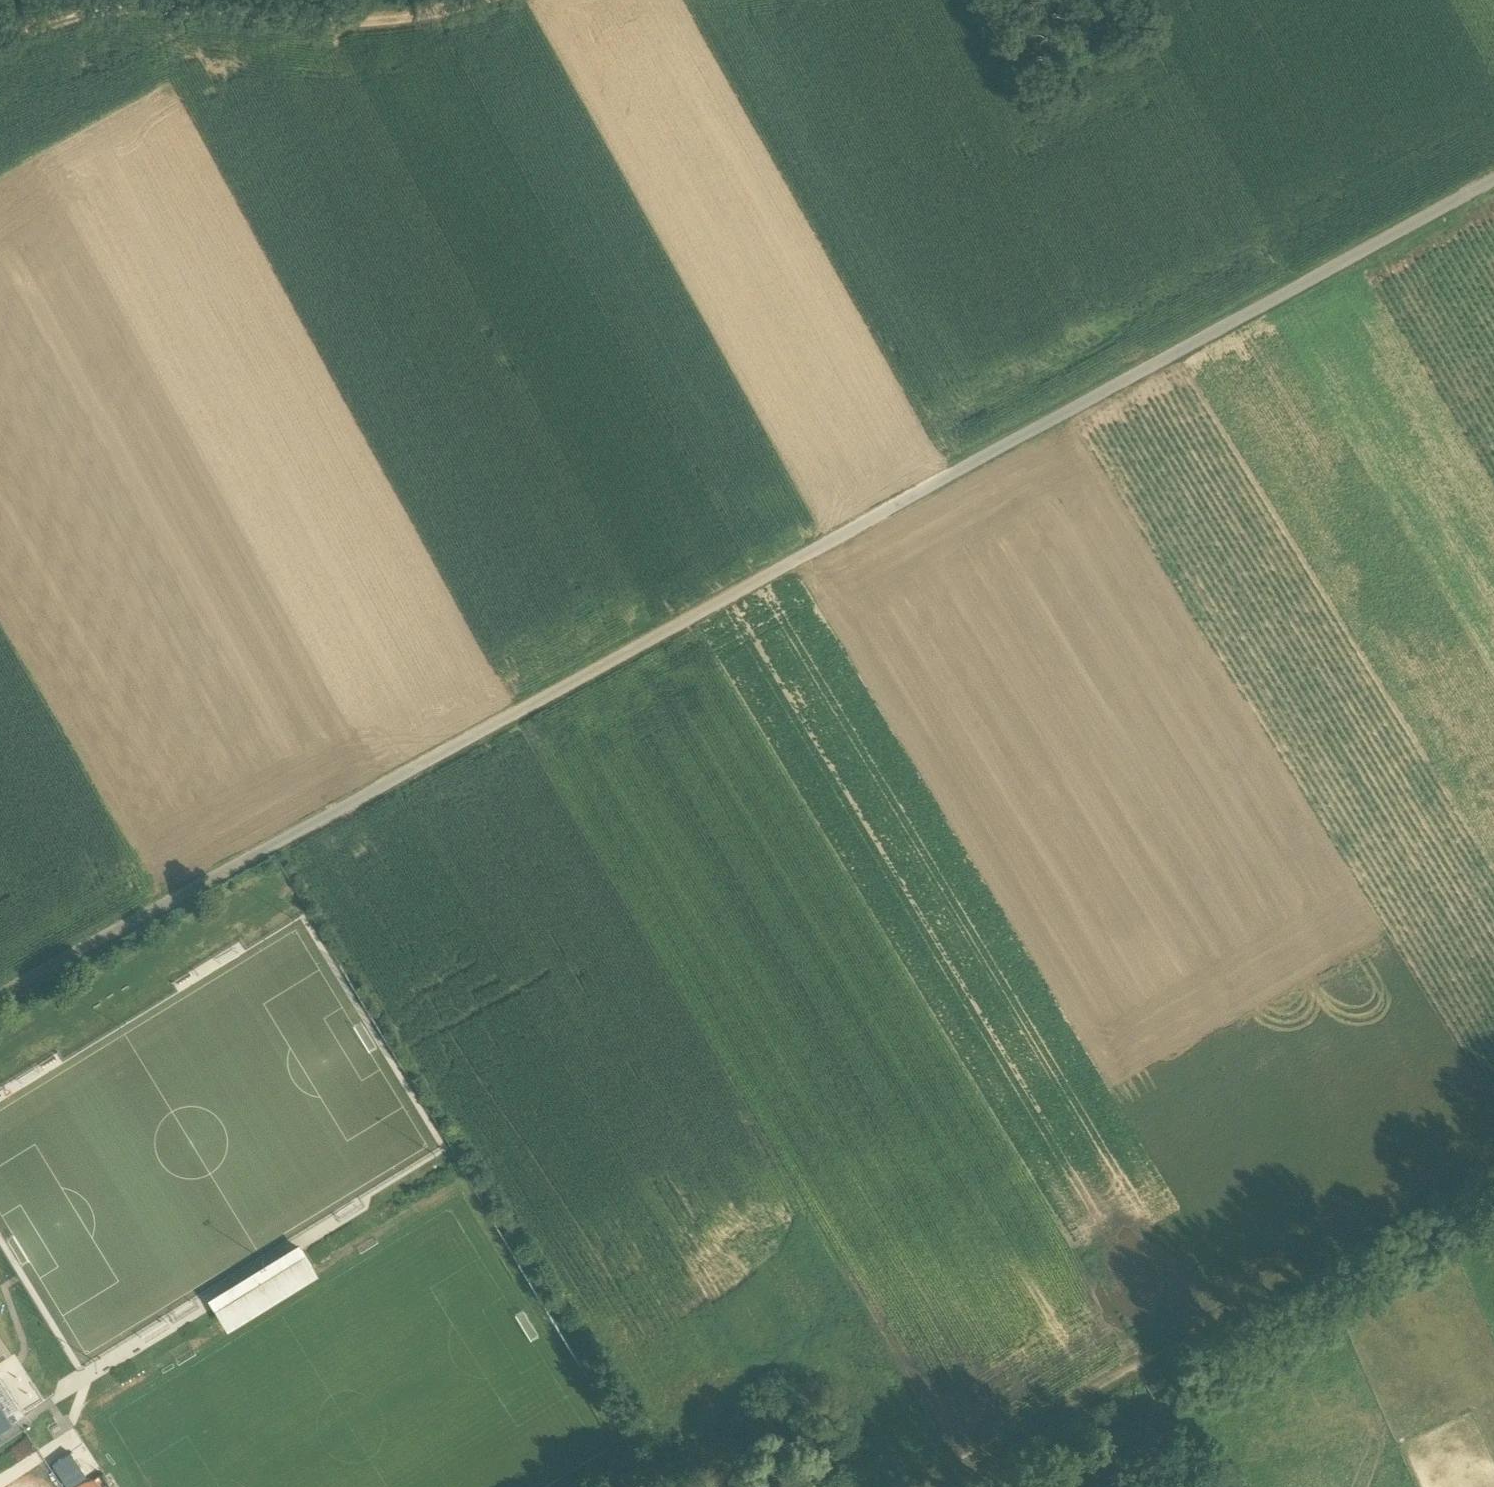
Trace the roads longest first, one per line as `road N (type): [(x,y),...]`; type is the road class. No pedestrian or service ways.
road 1 (unclassified): [(0,1000),(1493,180)]
road 2 (track): [(1493,1170),(976,1486)]
road 3 (track): [(527,0),(435,30),(362,38),(111,13),(80,17),(0,57)]

